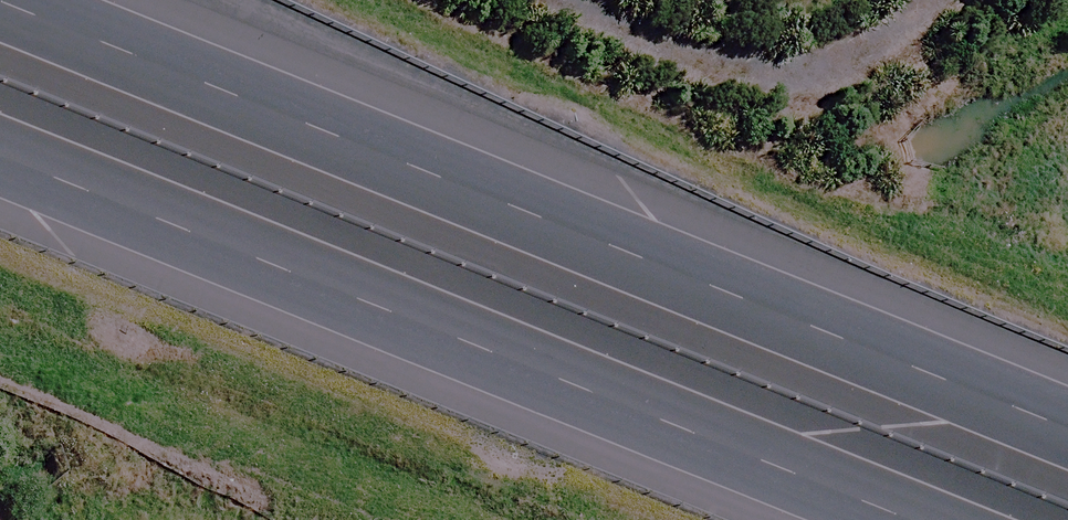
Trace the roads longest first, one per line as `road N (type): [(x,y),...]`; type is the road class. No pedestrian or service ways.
road 1 (motorway): [(20,0),(1067,427)]
road 2 (motorway): [(927,519),(0,146)]

